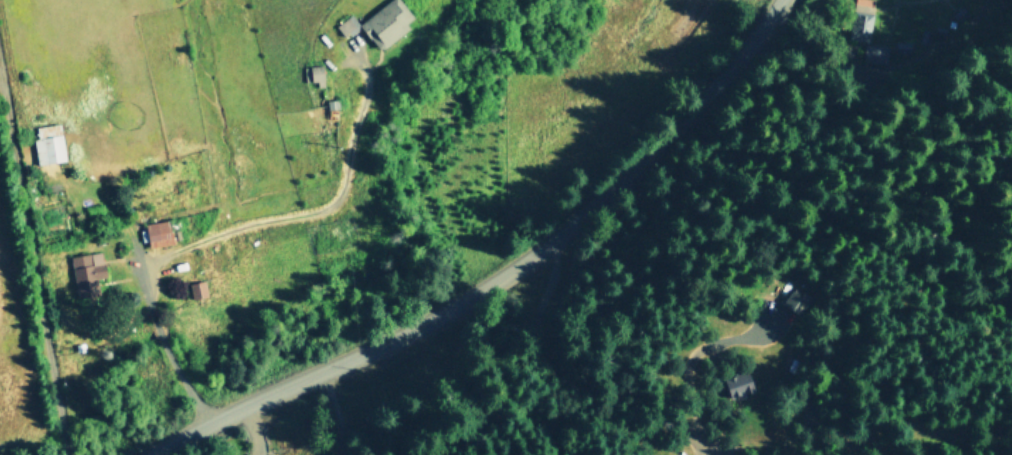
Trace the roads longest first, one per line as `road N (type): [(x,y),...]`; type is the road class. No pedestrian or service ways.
road 1 (residential): [(147,454),(371,350),(510,273),(646,158),(779,0)]
road 2 (track): [(68,454),(0,72)]

